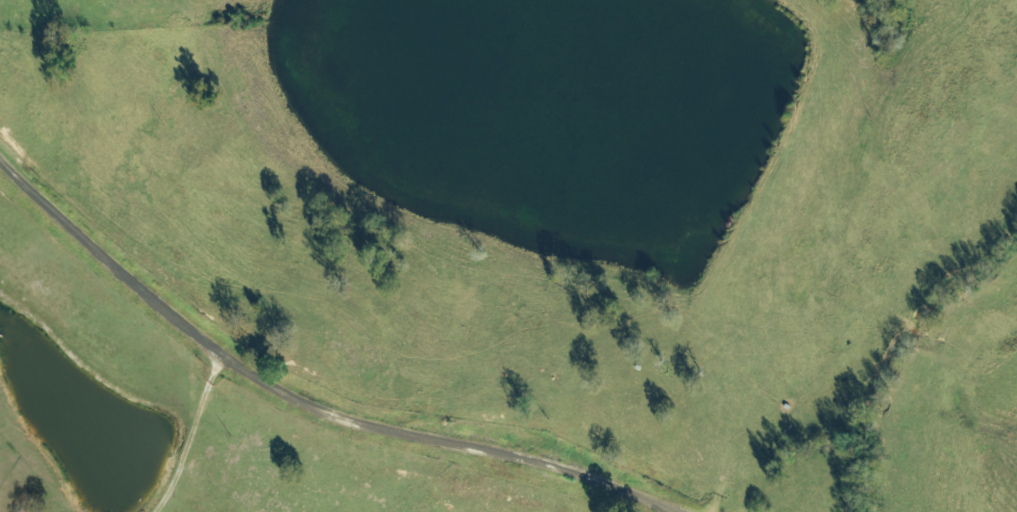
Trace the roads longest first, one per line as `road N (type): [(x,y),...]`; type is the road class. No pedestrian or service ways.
road 1 (residential): [(717,511),(733,418),(730,367),(709,325),(665,288),(478,272),(291,169),(226,100),(214,16),(220,0)]
road 2 (residential): [(628,511),(312,400),(33,205),(0,171)]

